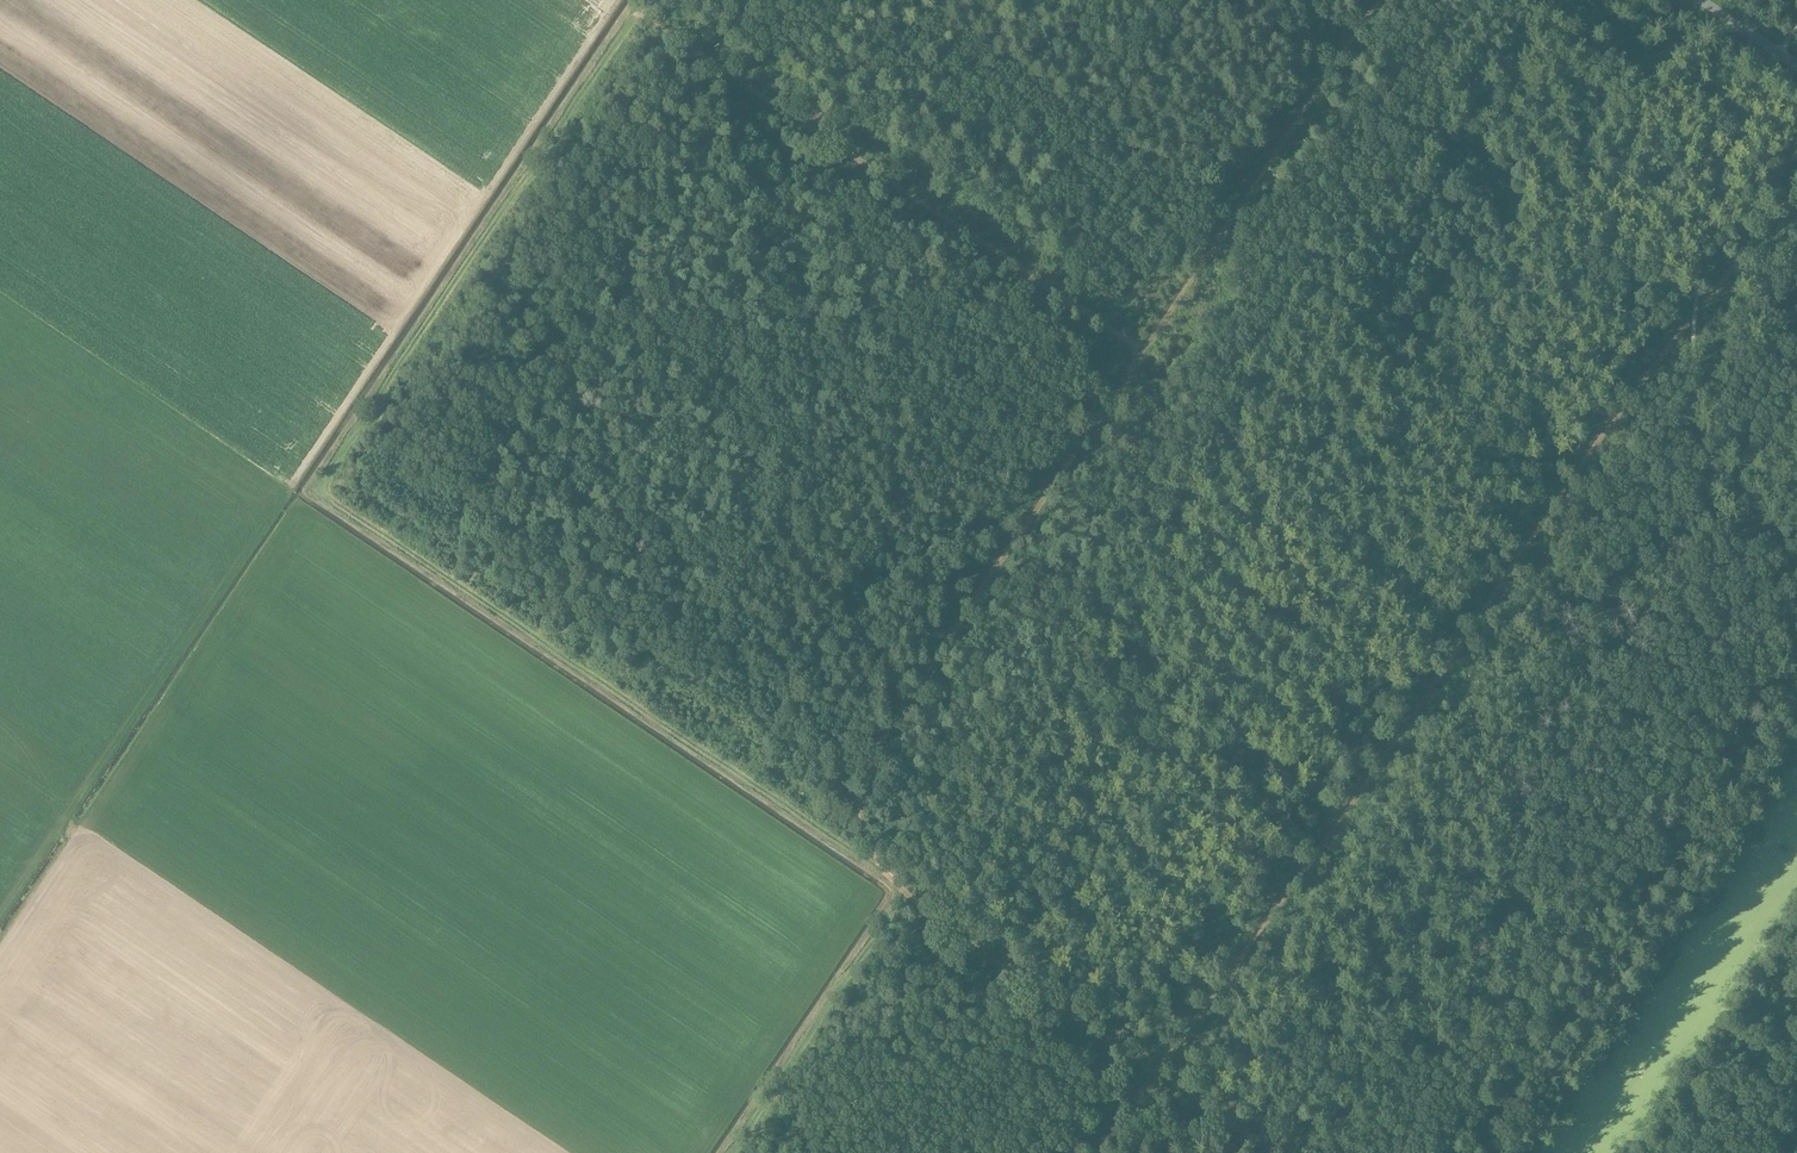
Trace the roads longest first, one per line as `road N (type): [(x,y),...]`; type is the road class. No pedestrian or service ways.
road 1 (track): [(1273,1152),(901,894),(872,851),(861,788),(921,676),(1376,0)]
road 2 (track): [(809,141),(787,171),(741,289),(653,403),(621,469),(626,491),(654,524),(920,692),(932,723),(1003,769),(1017,788),(1022,830),(1043,878),(1041,914),(924,1101),(905,1152)]
road 3 (track): [(881,871),(329,503),(323,488),(643,0)]
road 4 (track): [(1433,0),(1431,71),(1456,111),(1461,137),(1385,251),(1367,337),(1381,509),(1445,692),(1448,751),(1422,804),(1397,940),(1345,1018),(1317,1105),(1288,1152)]
road 5 (track): [(1796,190),(1596,439),(1342,819),(1094,1152)]
road 6 (track): [(636,11),(1143,349)]
road 7 (track): [(1503,1152),(1796,705)]
road 8 (track): [(731,1152),(901,894)]
road 9 (track): [(809,141),(961,78),(996,29),(1030,0)]
road 10 (track): [(941,0),(864,66),(809,141)]
road 11 (track): [(1796,1038),(1702,1105),(1652,1152)]

